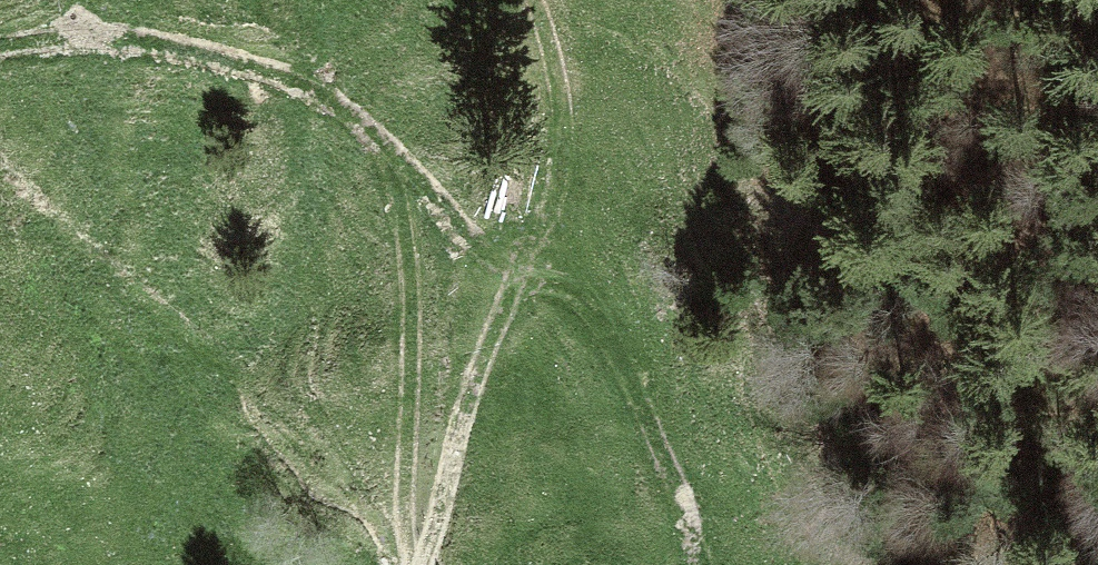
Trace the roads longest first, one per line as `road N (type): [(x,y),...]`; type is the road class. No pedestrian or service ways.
road 1 (track): [(0,49),(67,38),(200,46),(305,86),(374,136),(403,196),(413,272),(411,564)]
road 2 (track): [(417,564),(507,294),(555,202),(563,109),(534,0)]
road 3 (track): [(374,136),(512,250),(583,282),(608,310),(705,564)]

